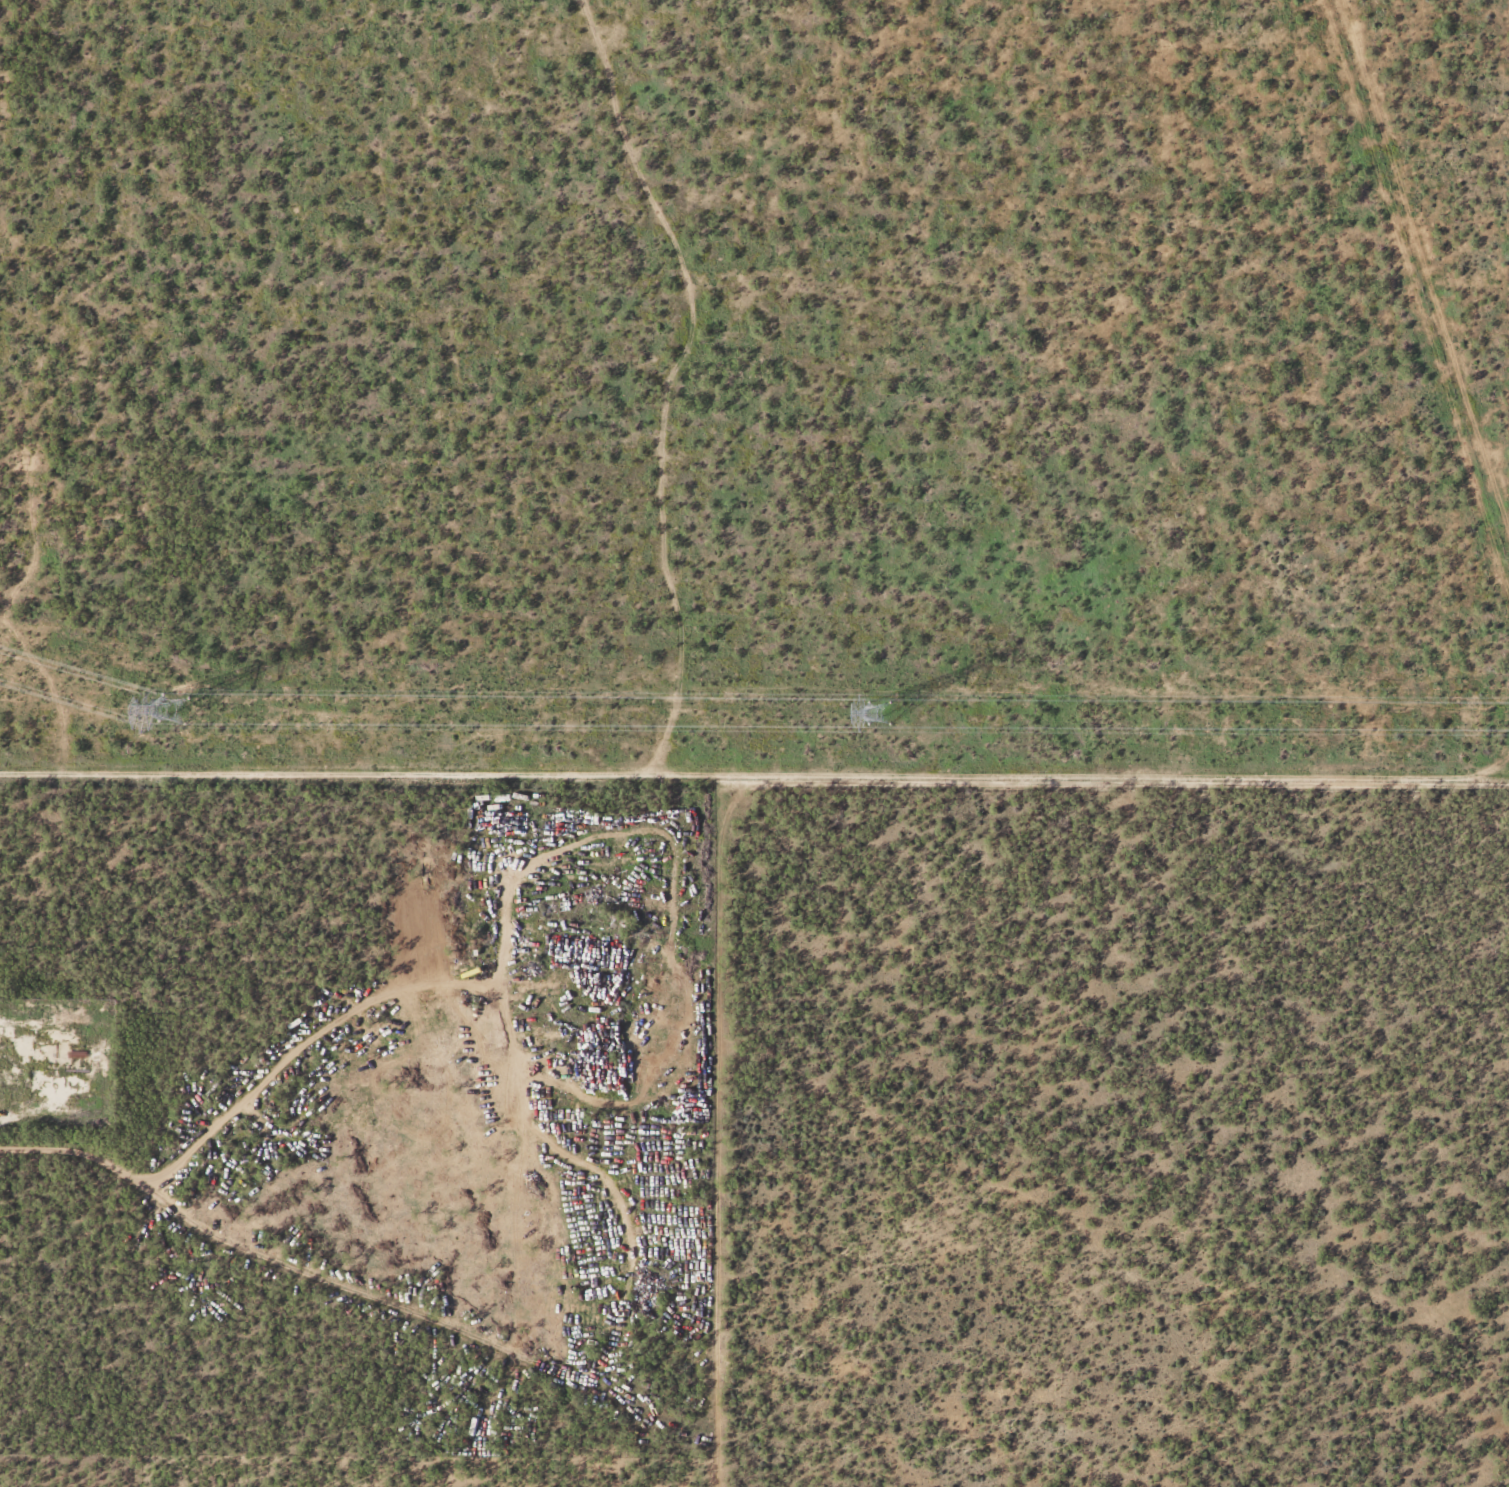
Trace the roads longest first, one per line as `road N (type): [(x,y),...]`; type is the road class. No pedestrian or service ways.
road 1 (residential): [(0,800),(1508,787)]

